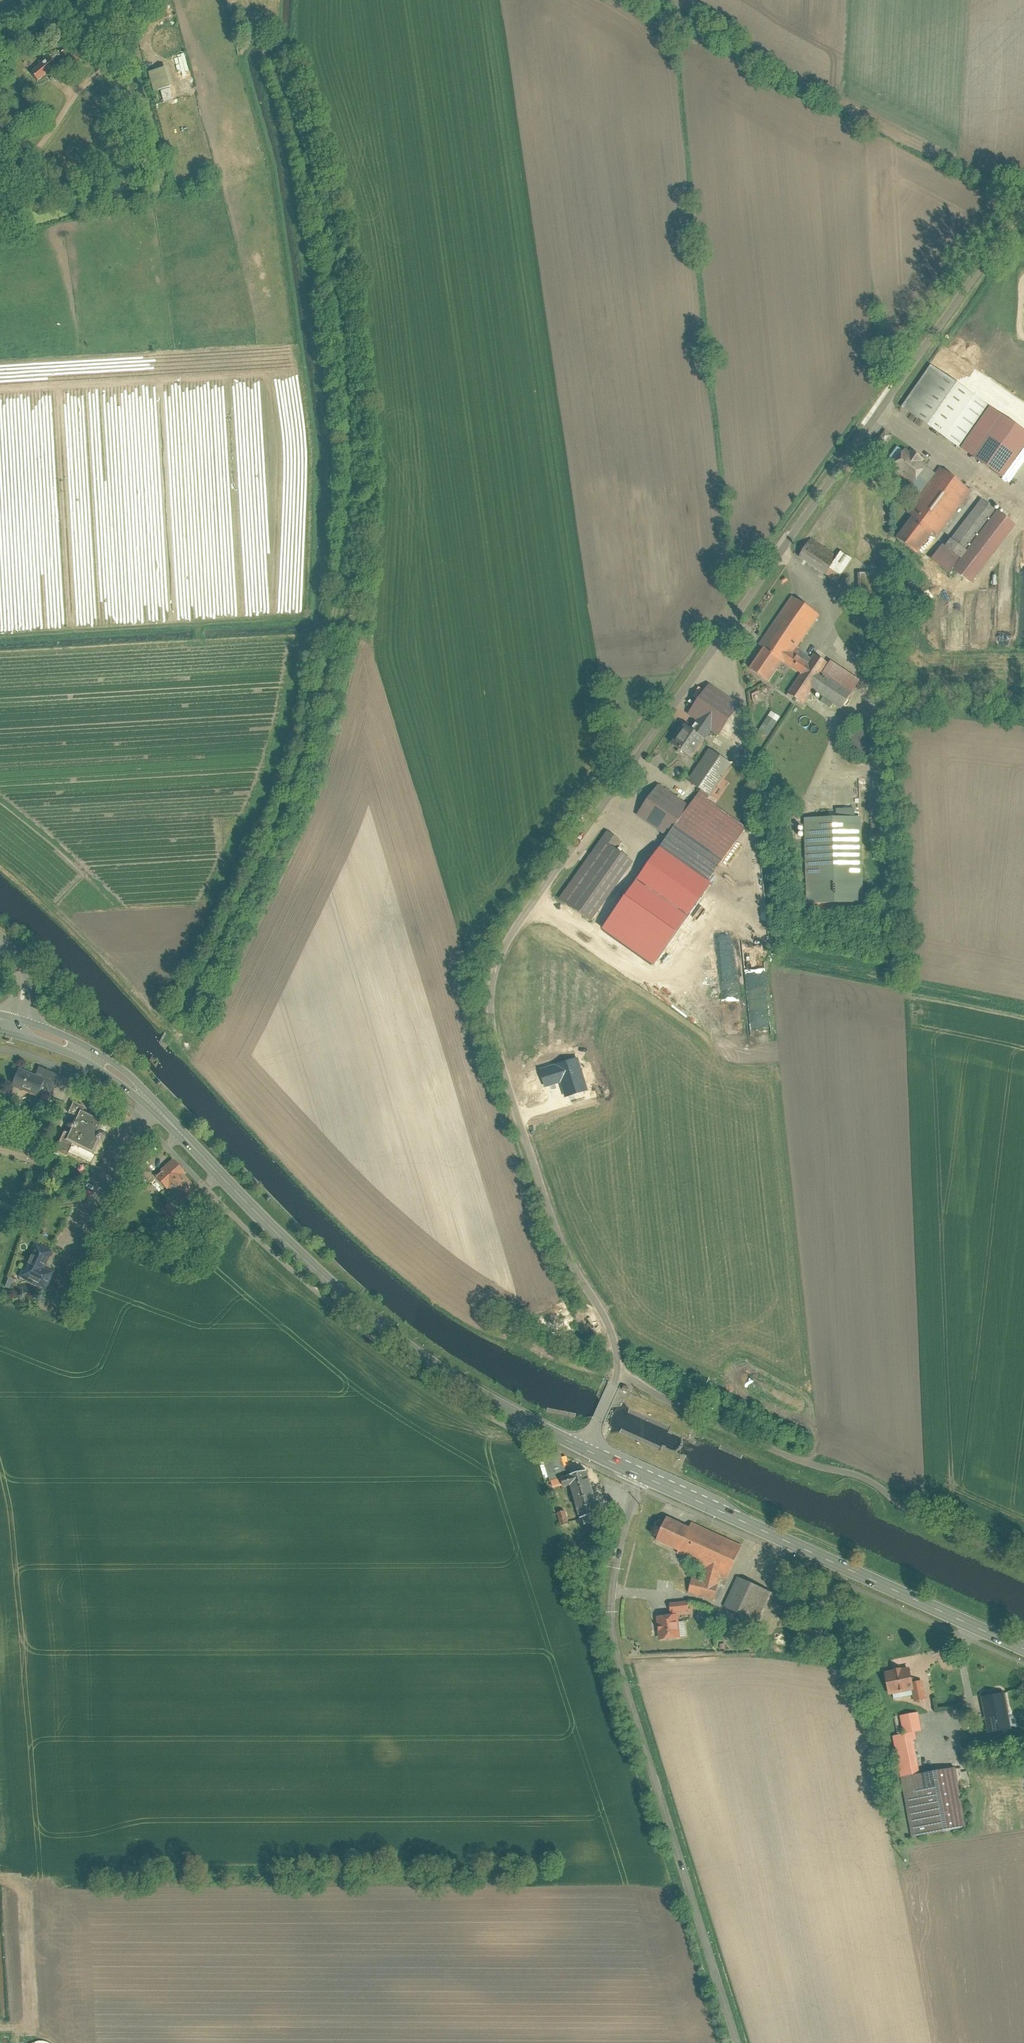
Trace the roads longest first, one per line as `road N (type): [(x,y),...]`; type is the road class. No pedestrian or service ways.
road 1 (unclassified): [(619,1368),(607,1321),(560,1241),(492,1031),(498,958),(1023,210)]
road 2 (unclassified): [(639,1474),(612,1593),(617,1653),(736,2042)]
road 3 (primary): [(527,1420),(372,1319),(181,1134)]
road 4 (unclassified): [(619,1368),(1023,1553)]
road 5 (primary): [(639,1474),(1023,1649)]
road 6 (unclassified): [(0,193),(160,0)]
road 7 (track): [(0,869),(177,1045)]
road 8 (primary): [(181,1134),(113,1063),(17,1019)]
road 9 (primary): [(12,1035),(96,1067),(181,1134)]

